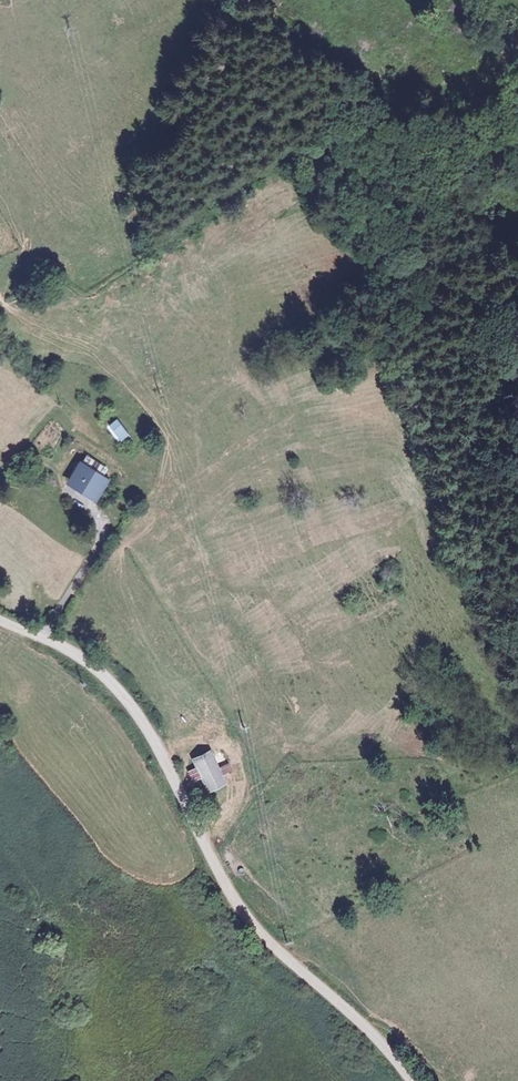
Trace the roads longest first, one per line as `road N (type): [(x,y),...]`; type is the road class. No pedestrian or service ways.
road 1 (unclassified): [(0,621),(83,662),(124,699),(252,926),(414,1080)]

